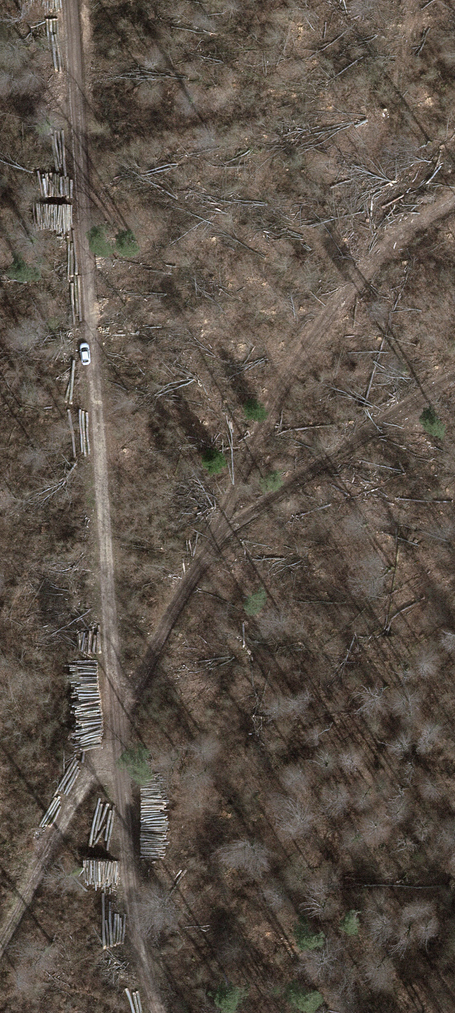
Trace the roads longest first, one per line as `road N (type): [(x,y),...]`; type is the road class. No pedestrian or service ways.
road 1 (track): [(79,0),(115,721),(135,914),(169,1012)]
road 2 (track): [(454,378),(220,533),(115,721)]
road 3 (track): [(220,533),(275,396),(331,309),(392,243),(454,196)]
road 4 (track): [(0,949),(115,721)]

